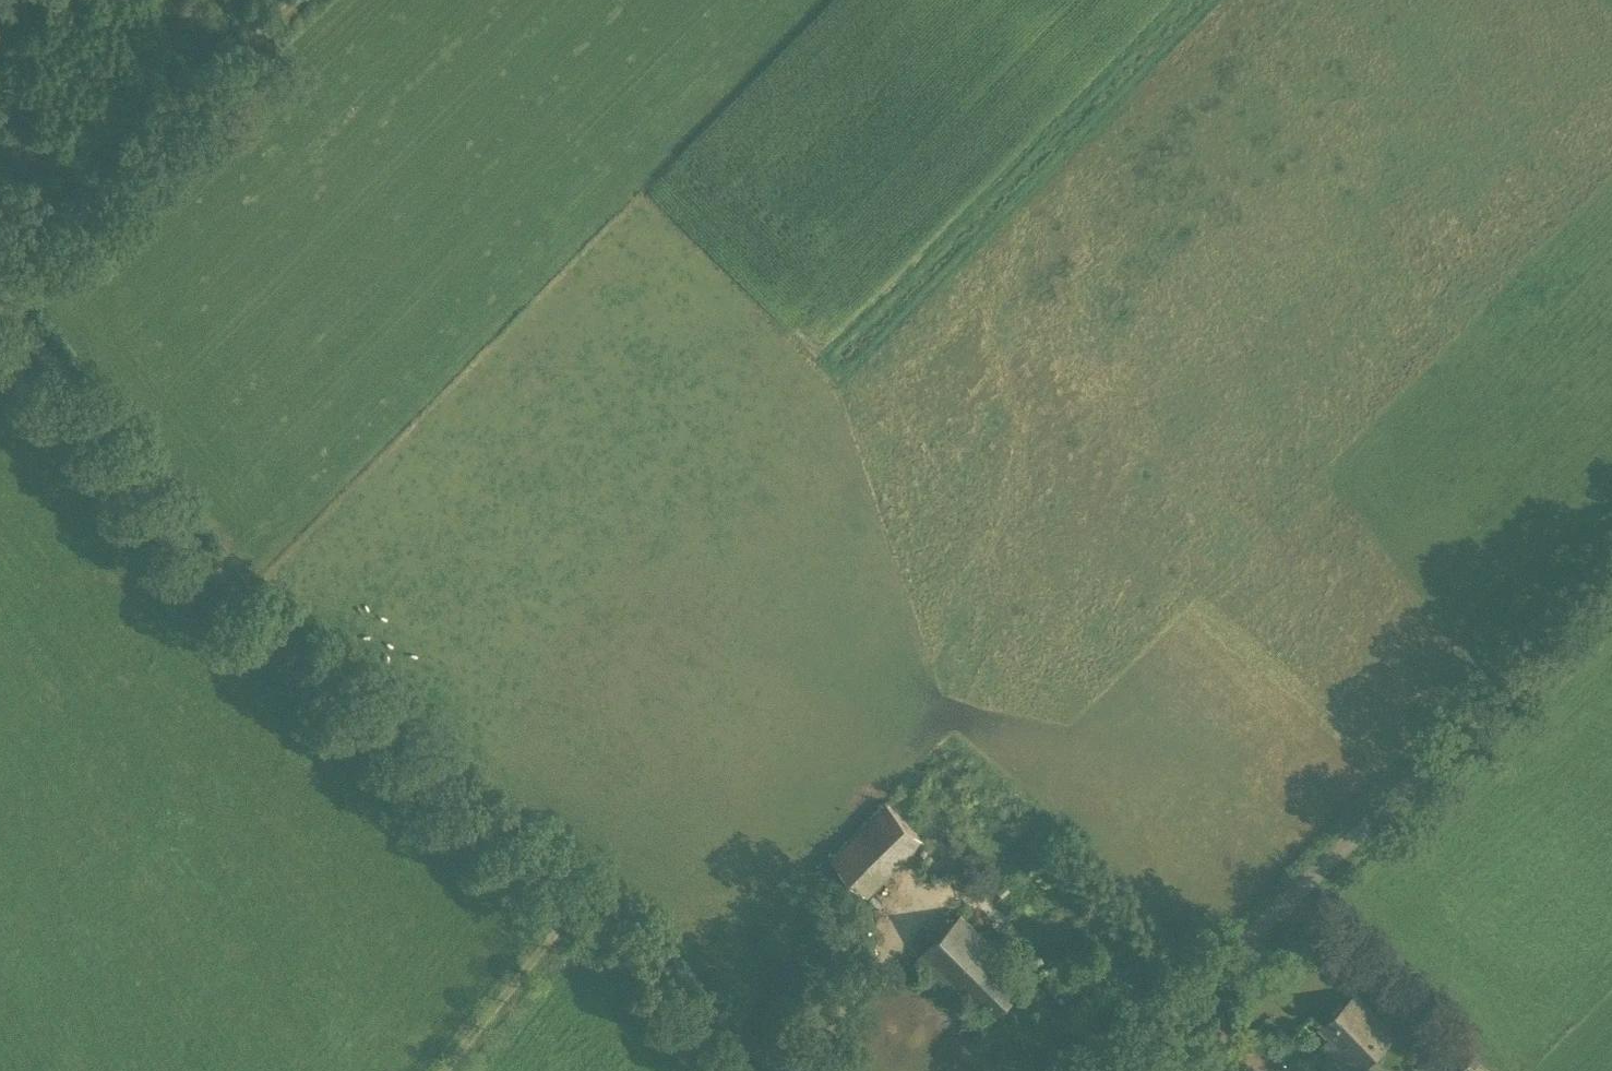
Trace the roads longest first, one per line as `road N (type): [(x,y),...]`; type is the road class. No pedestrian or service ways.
road 1 (unclassified): [(782,1070),(185,543),(0,297)]
road 2 (unclassified): [(1105,1070),(1611,597)]

